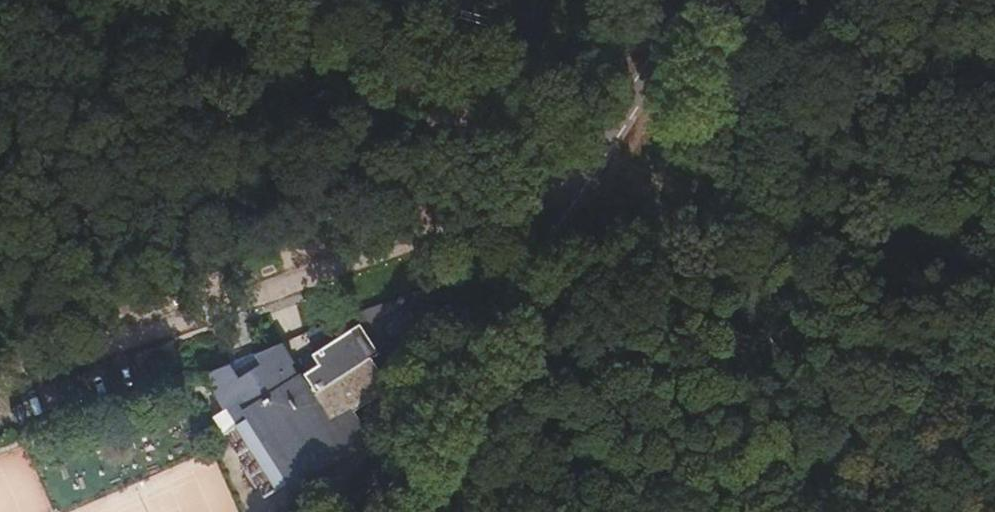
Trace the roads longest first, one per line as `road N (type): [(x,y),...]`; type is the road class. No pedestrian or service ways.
road 1 (unclassified): [(0,387),(595,174)]
road 2 (track): [(48,0),(595,174)]
road 3 (track): [(994,291),(595,174)]
road 4 (unclassified): [(373,511),(595,174)]
road 5 (unclassified): [(595,174),(701,0)]

